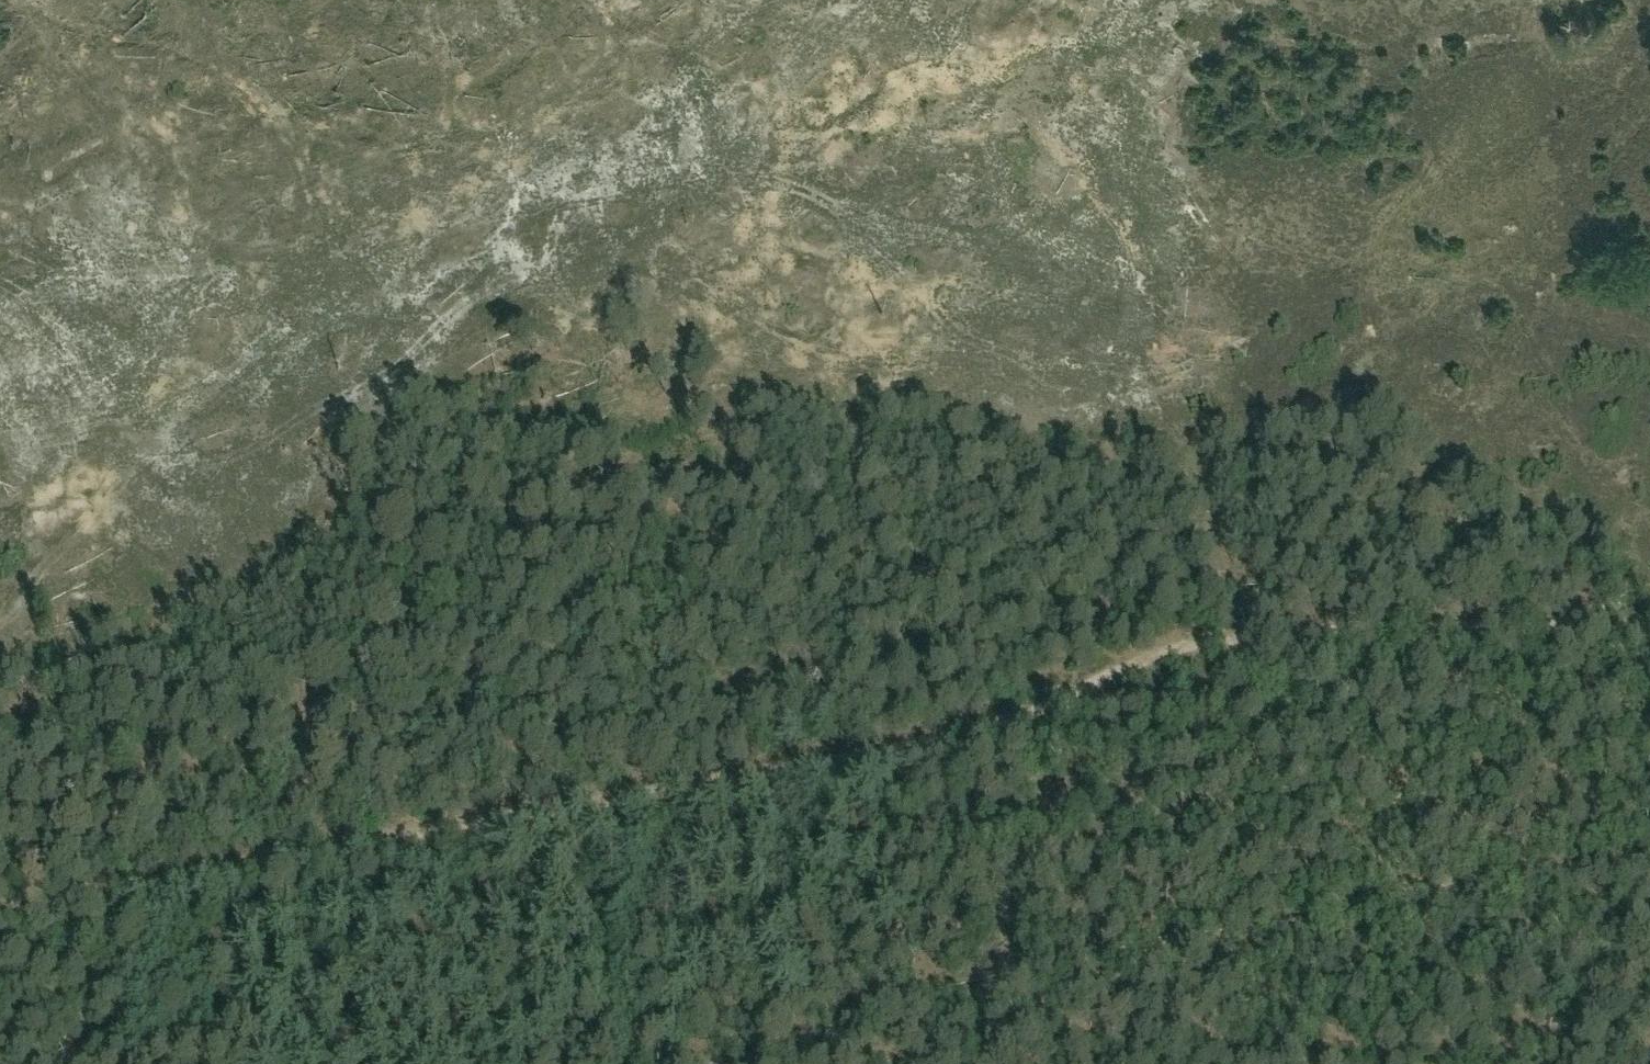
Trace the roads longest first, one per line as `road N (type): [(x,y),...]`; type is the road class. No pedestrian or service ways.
road 1 (track): [(818,1063),(848,1016),(871,1007),(1067,956),(1309,924),(1548,866)]
road 2 (track): [(1548,866),(1590,837),(1609,764),(1581,611)]

